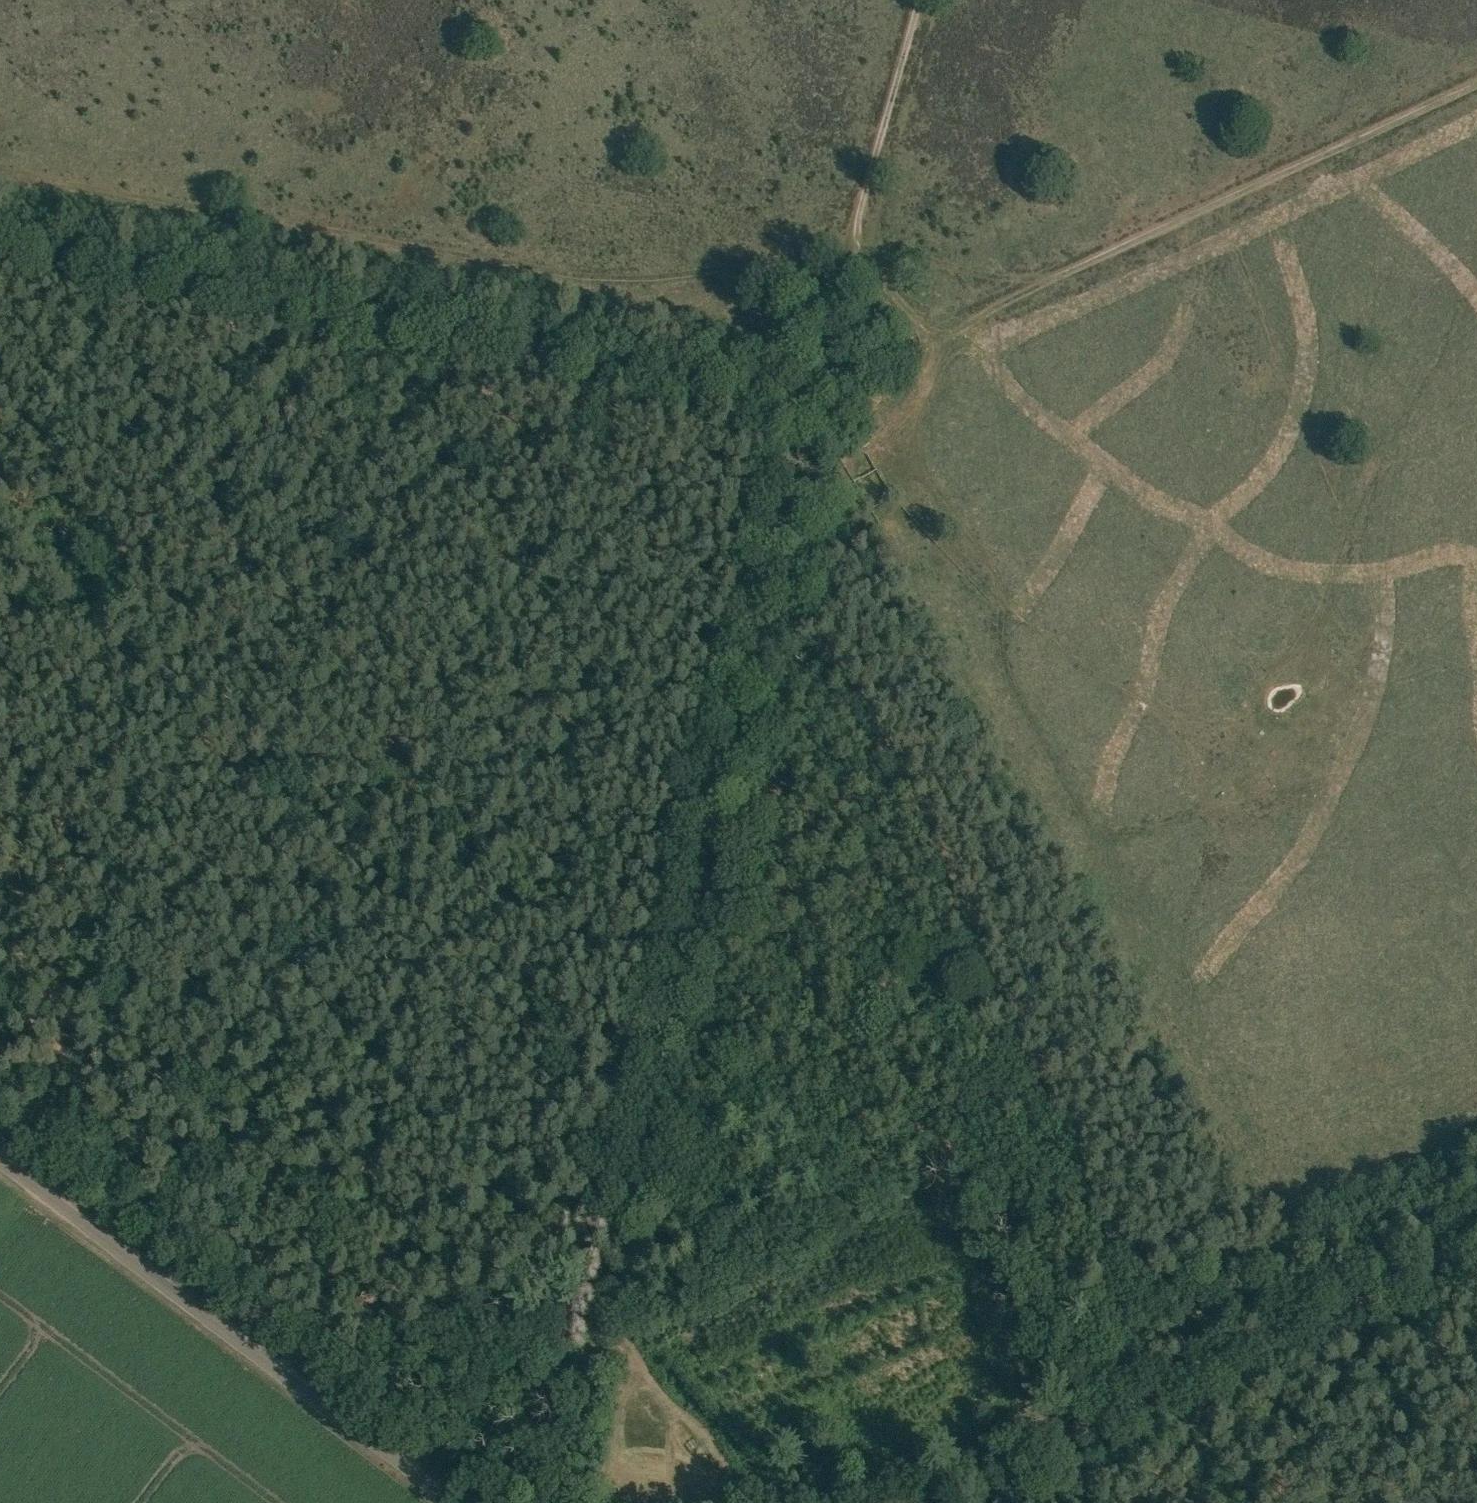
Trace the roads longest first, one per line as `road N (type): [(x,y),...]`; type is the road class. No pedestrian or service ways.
road 1 (track): [(904,1502),(1476,1239)]
road 2 (unclassified): [(451,1502),(0,1162)]

